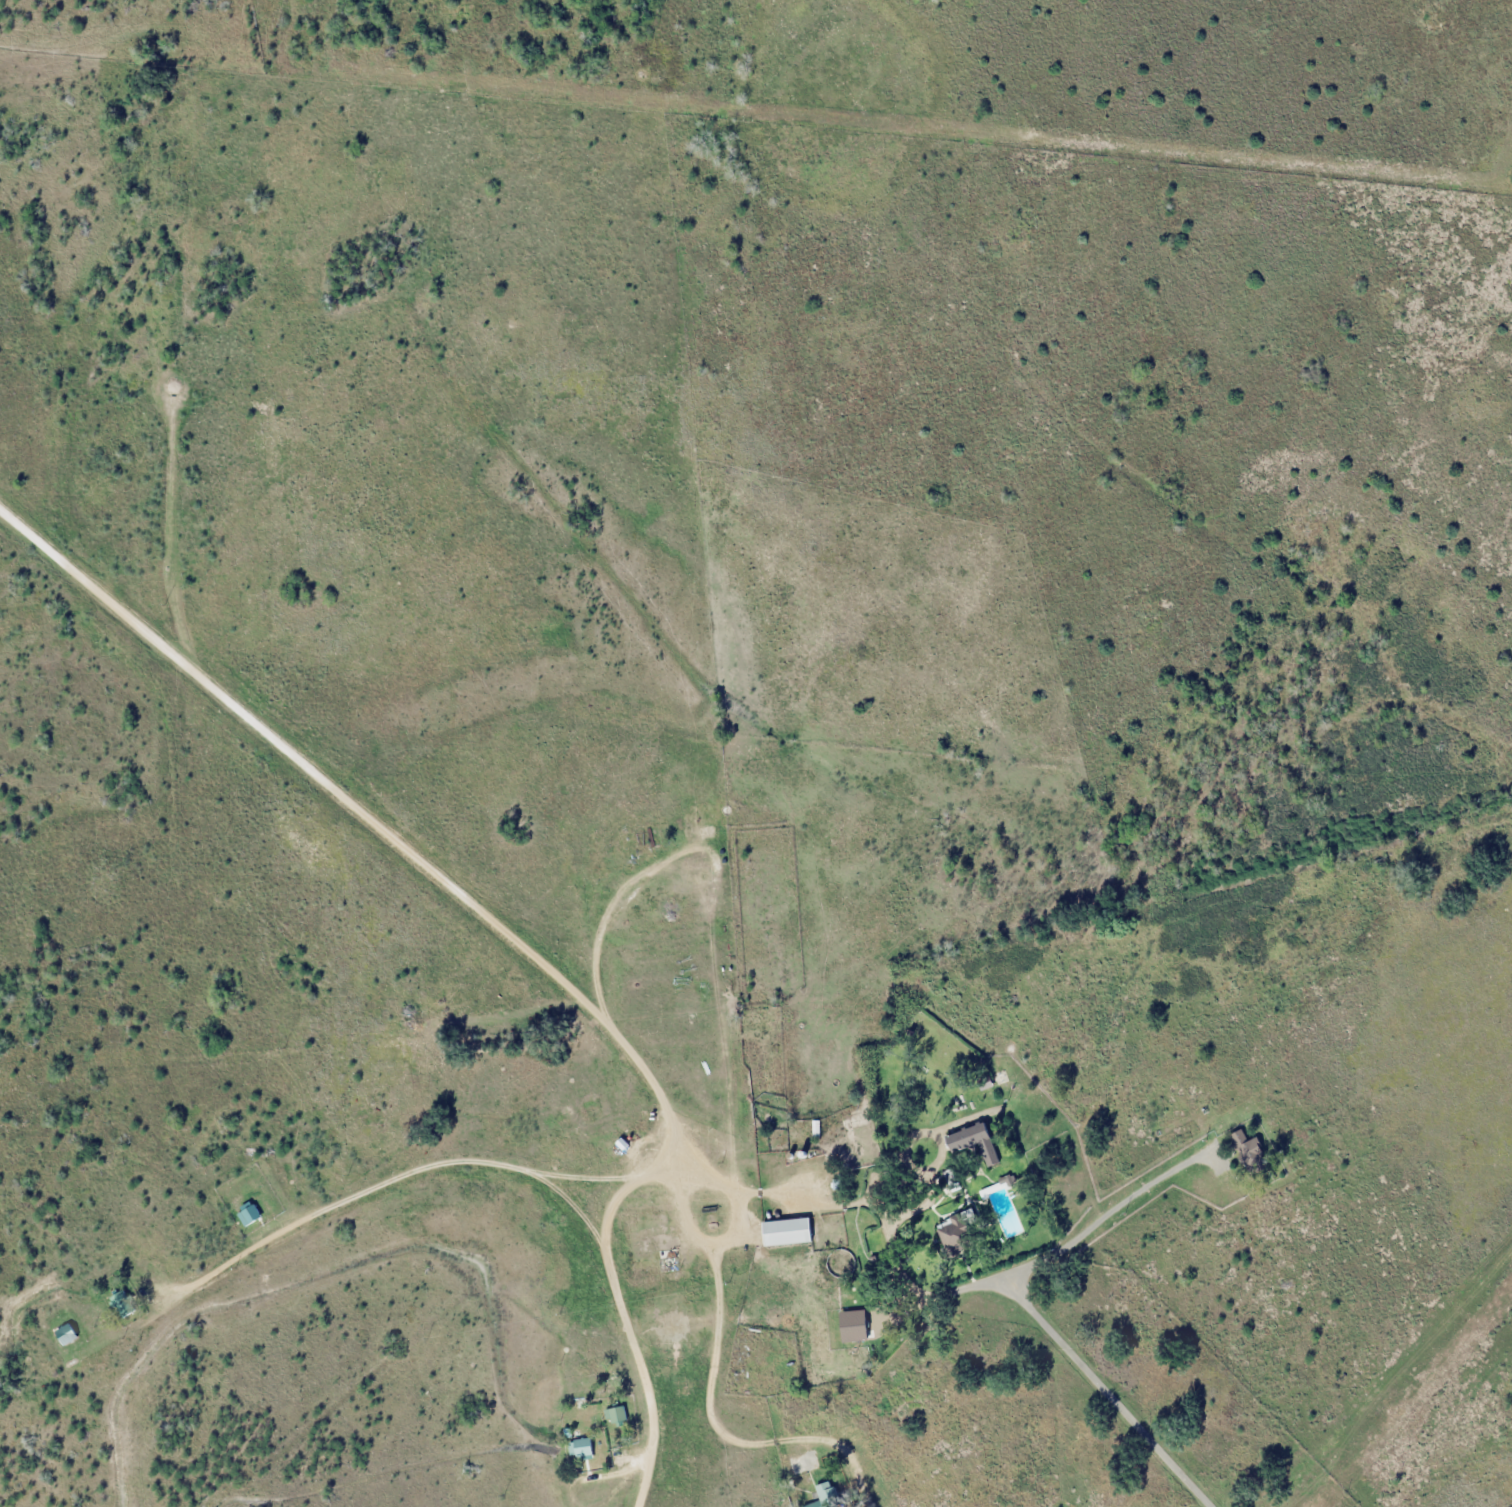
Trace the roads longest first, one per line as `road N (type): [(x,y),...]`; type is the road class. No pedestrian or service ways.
road 1 (residential): [(1206,1506),(1035,1305)]

